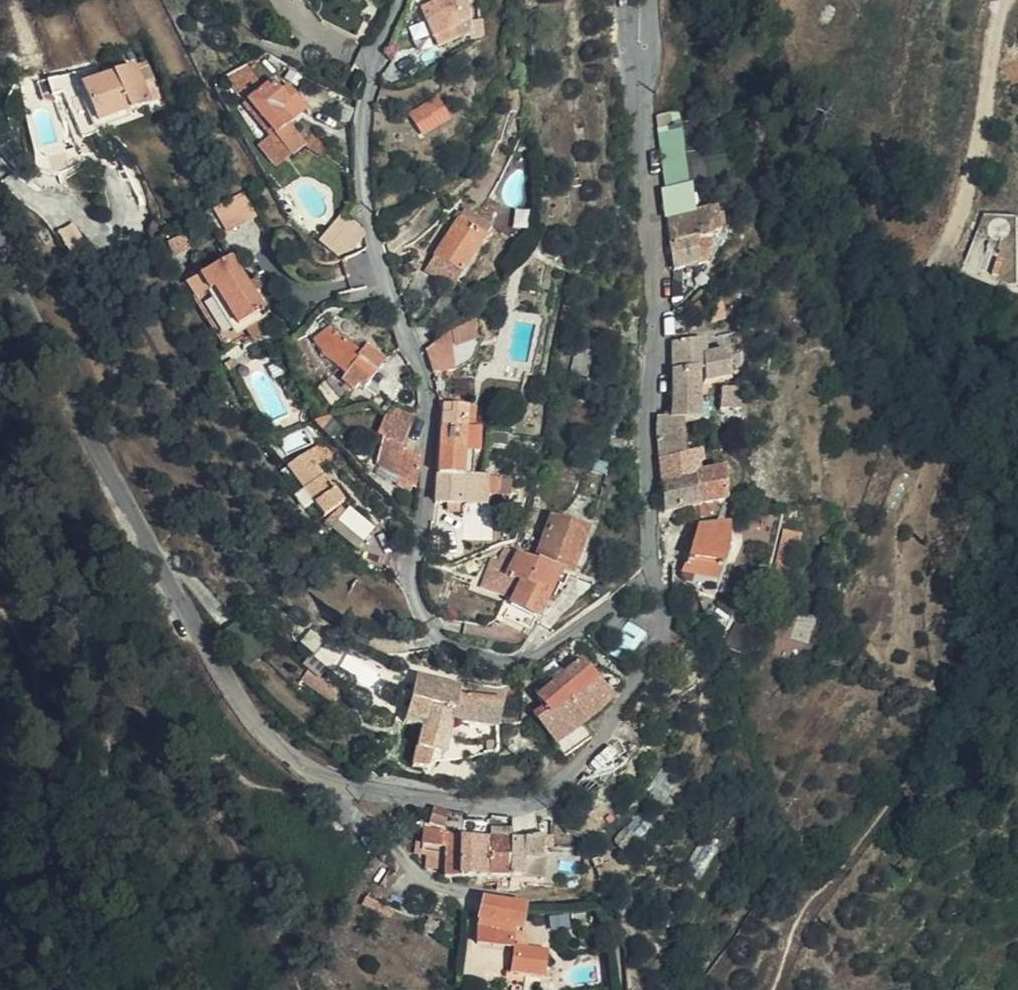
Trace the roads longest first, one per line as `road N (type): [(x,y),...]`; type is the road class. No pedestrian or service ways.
road 1 (residential): [(0,238),(171,582),(255,719),(330,778),(352,787),(517,803),(568,781),(632,702),(650,661),(657,562)]
road 2 (residential): [(398,0),(360,132),(361,185),(383,271),(426,373),(432,472),(415,565),(433,629),(447,648),(472,658),(538,654),(657,562)]
road 3 (residential): [(657,562),(655,285),(636,70)]
road 4 (residential): [(1008,0),(976,212)]

